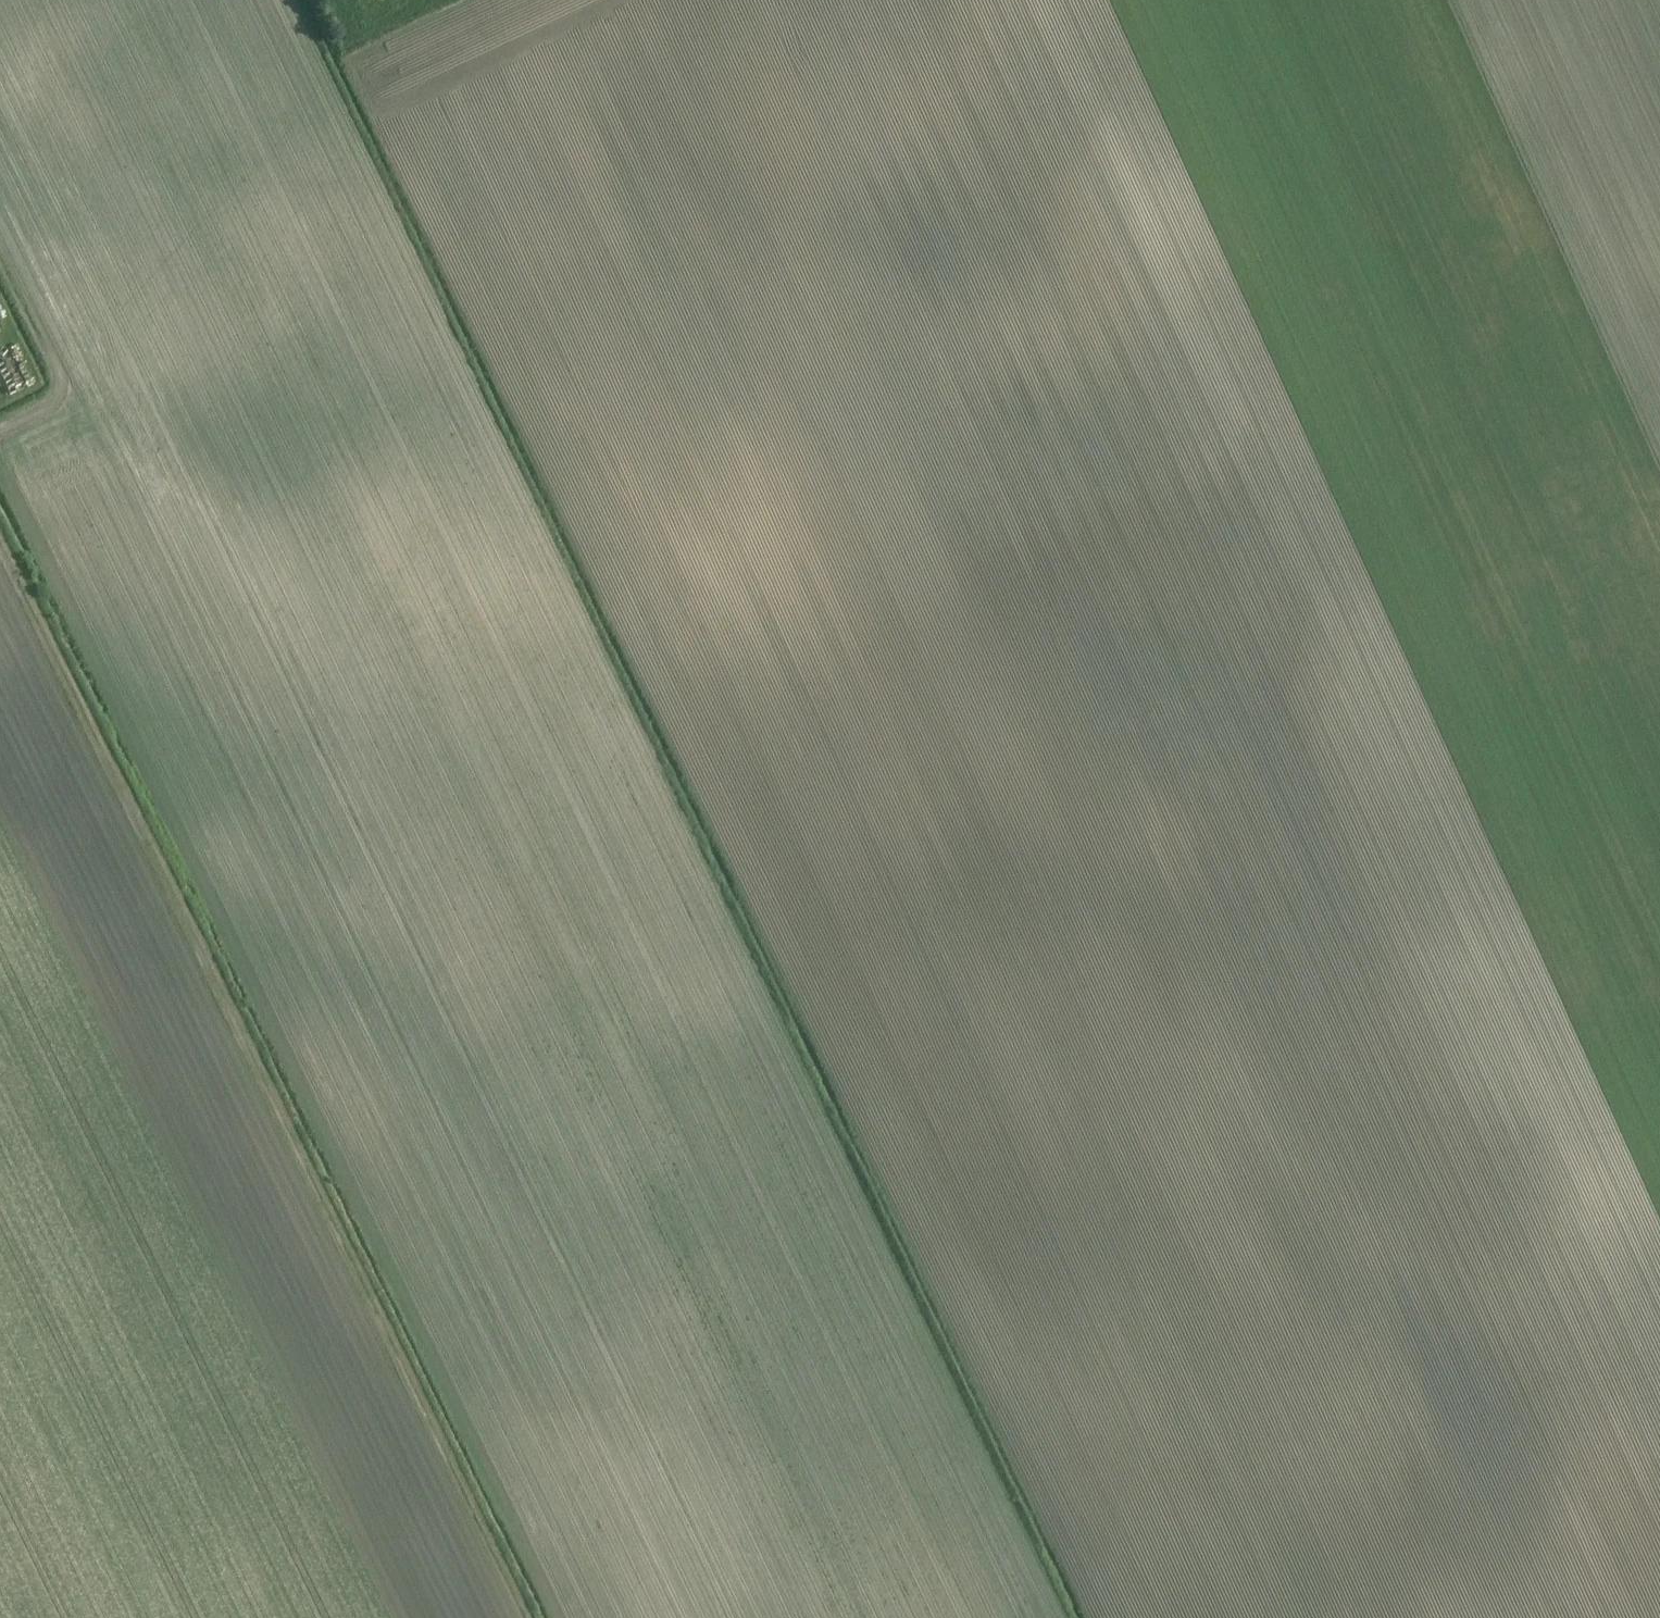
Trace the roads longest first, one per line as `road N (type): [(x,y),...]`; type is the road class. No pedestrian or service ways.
road 1 (track): [(0,534),(527,1617)]

